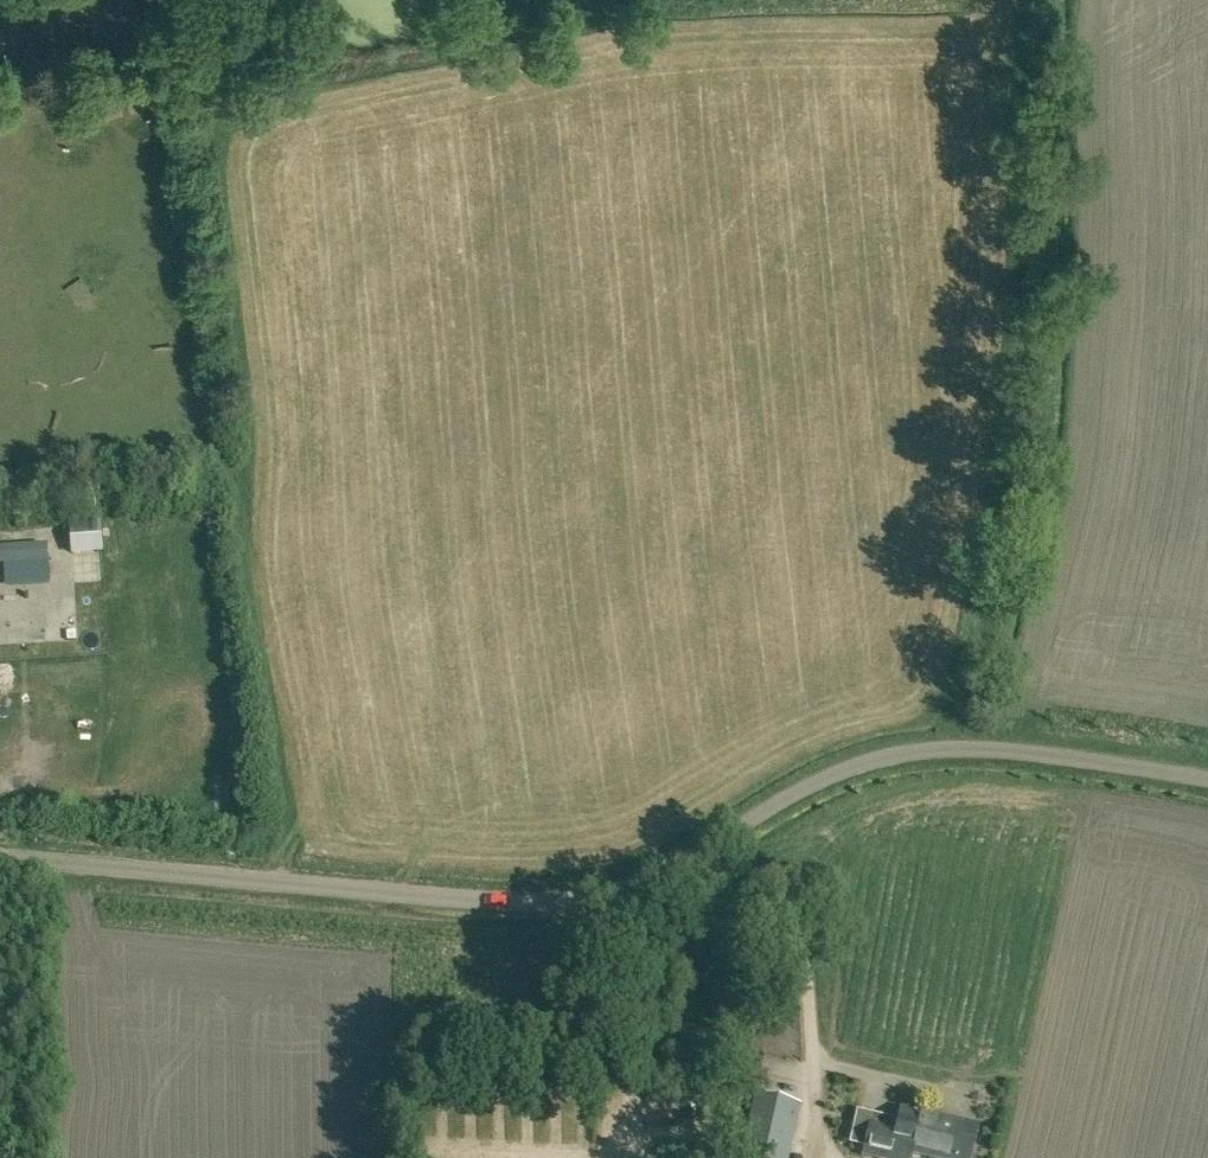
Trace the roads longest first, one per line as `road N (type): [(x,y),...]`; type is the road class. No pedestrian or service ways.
road 1 (unclassified): [(1207,780),(986,750),(893,755),(784,798),(650,881),(559,903),(0,860)]

